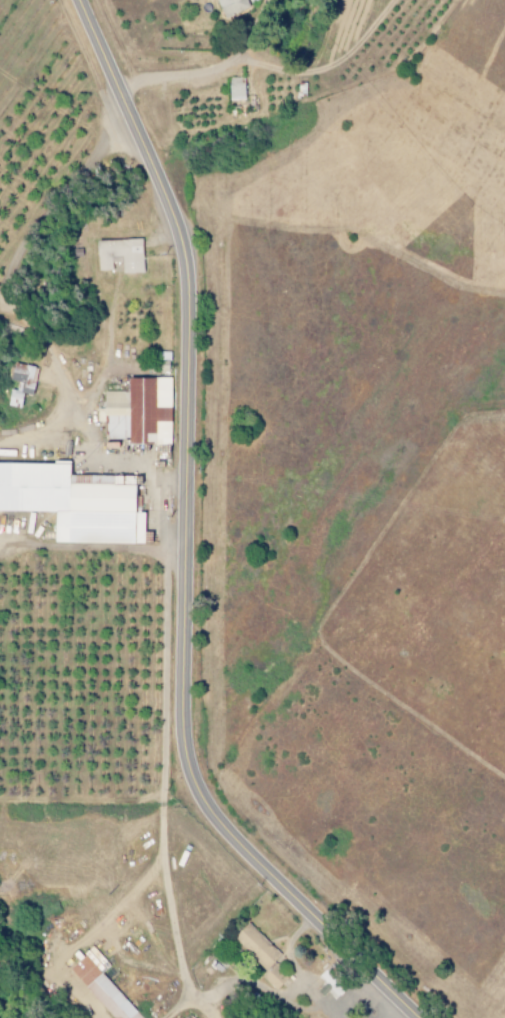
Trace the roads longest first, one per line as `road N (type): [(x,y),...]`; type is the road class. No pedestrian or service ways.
road 1 (primary): [(417,1017),(215,820),(190,770),(184,654),(191,259),(86,0)]

